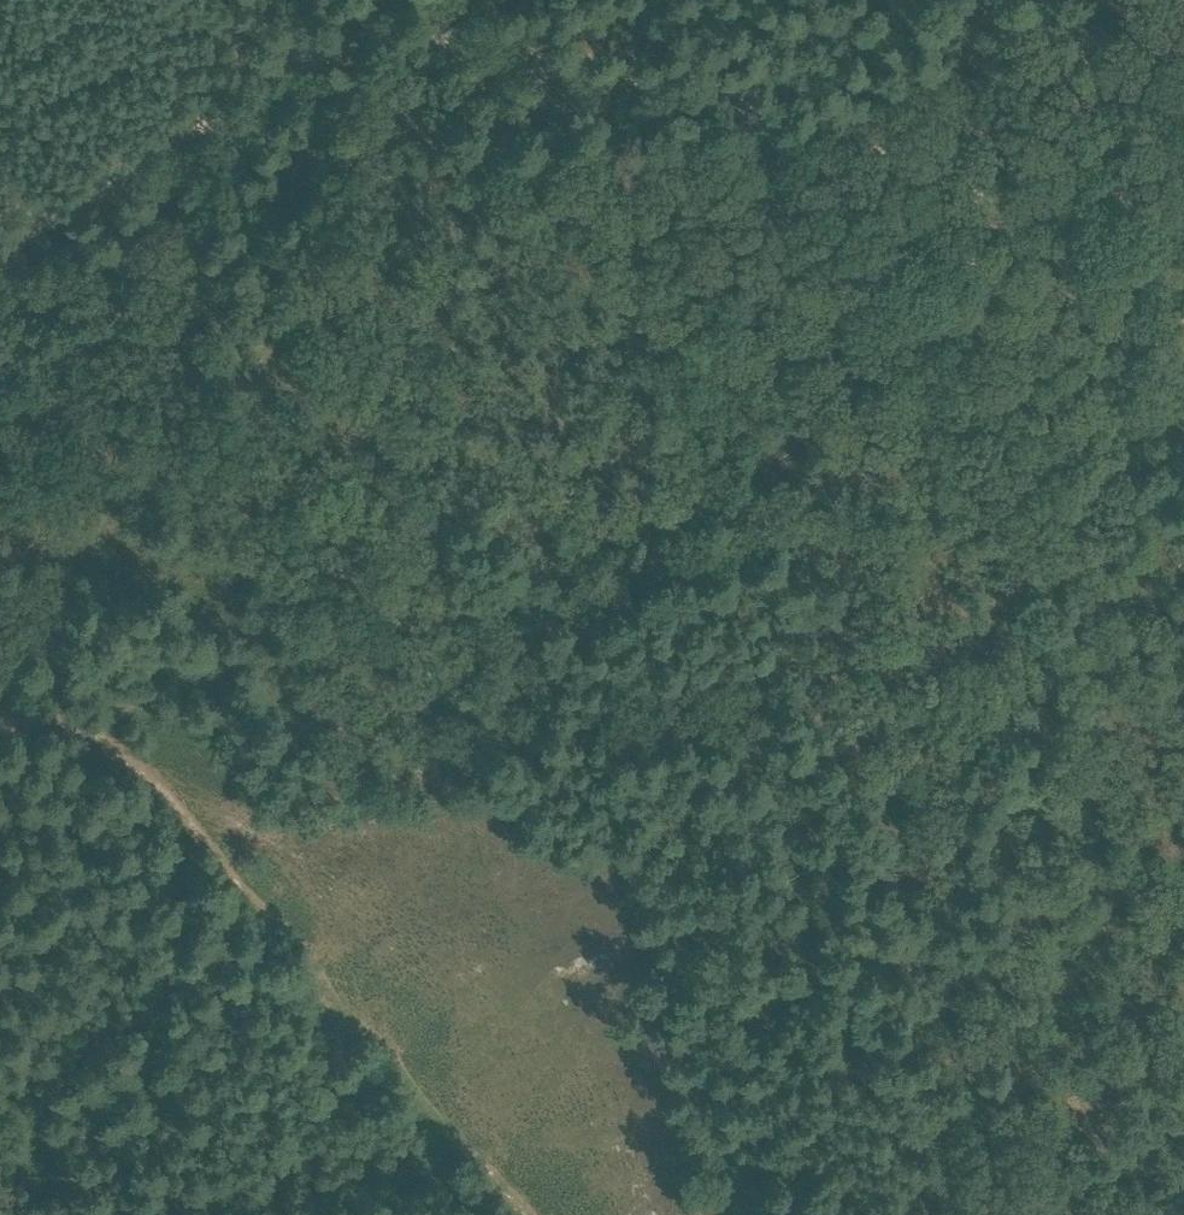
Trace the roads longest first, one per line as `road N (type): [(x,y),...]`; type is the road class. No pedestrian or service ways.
road 1 (track): [(1183,194),(1121,220),(1061,228),(882,276),(847,277),(801,246),(784,221),(769,143),(754,108),(734,94),(384,37),(306,56),(0,244)]

